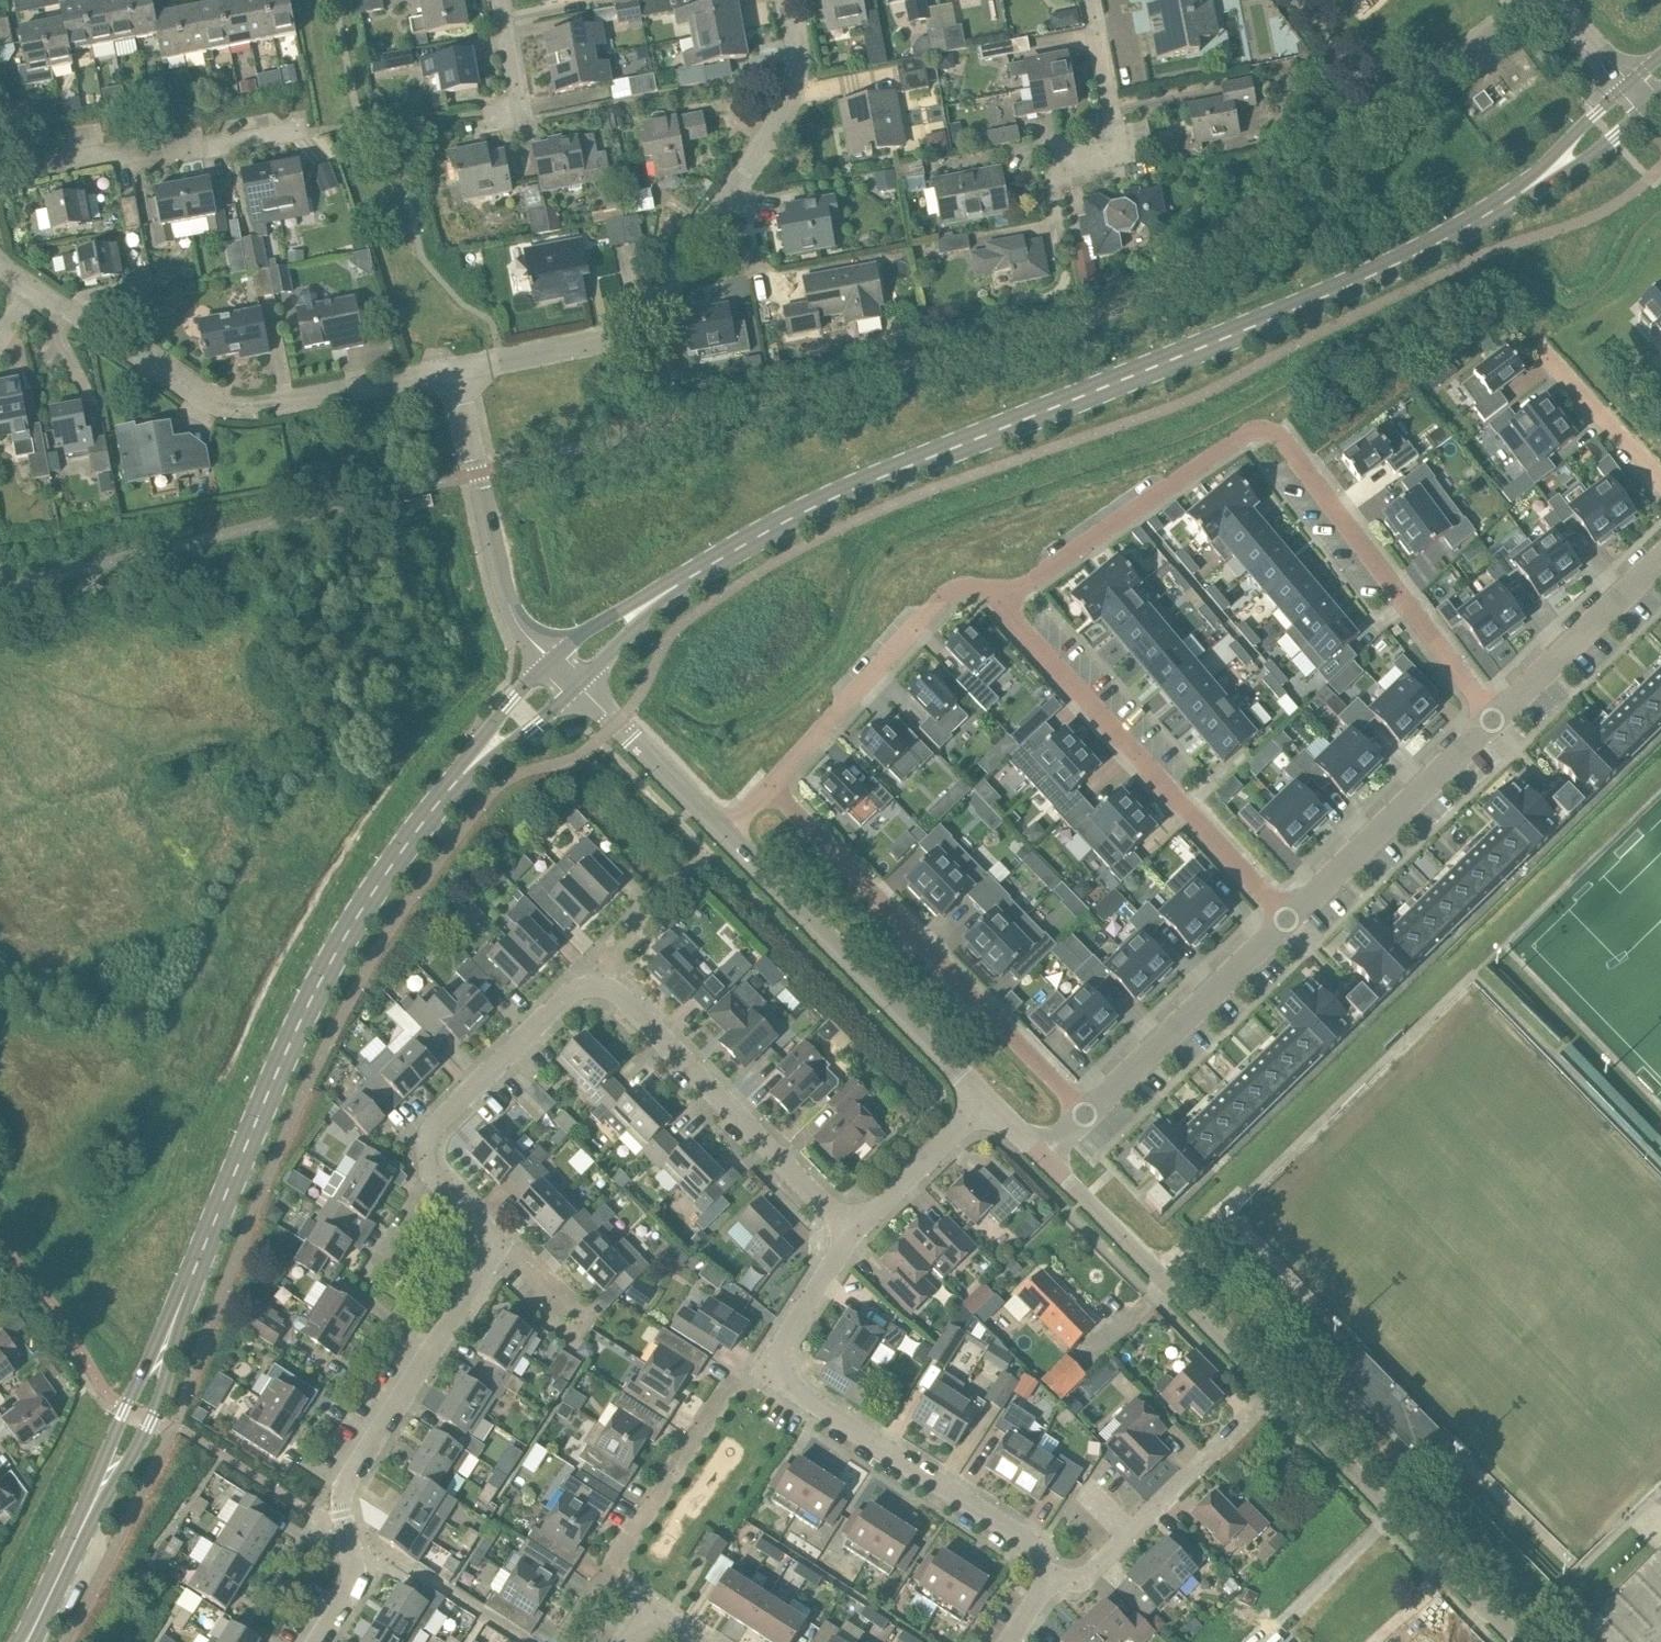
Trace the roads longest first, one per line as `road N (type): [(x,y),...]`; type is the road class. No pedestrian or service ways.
road 1 (tertiary): [(567,680),(661,600),(752,543),(1332,299),(1500,207),(1641,99)]
road 2 (tertiary): [(27,1641),(125,1448),(304,1016),(349,930),(419,829),(567,680)]
road 3 (residential): [(1522,1641),(1278,1387),(1043,1159)]
road 4 (residential): [(1003,600),(1249,441),(1284,445),(1497,722)]
road 5 (residential): [(455,370),(630,332),(660,312),(792,110),(799,40),(791,0)]
road 6 (residential): [(455,370),(249,409),(197,394),(31,286)]
road 7 (residential): [(317,1641),(356,1579),(335,1501),(499,1251)]
road 8 (residential): [(1087,1114),(776,791)]
road 9 (residential): [(1291,922),(1003,600)]
road 10 (residential): [(986,1103),(729,843)]
road 11 (residential): [(597,983),(623,996),(850,1238)]
road 12 (residential): [(1041,1576),(1035,1552),(769,1369)]
road 13 (residential): [(655,1614),(615,1582),(618,1562),(716,1401),(769,1369)]
road 14 (residential): [(776,791),(953,600),(1003,600)]
road 15 (residential): [(0,182),(303,134)]
road 16 (residential): [(567,680),(509,608),(462,407)]
road 17 (residential): [(1041,1576),(1087,1577),(1260,1407)]
road 18 (residential): [(1291,922),(1497,722)]
road 19 (residential): [(1087,1114),(1291,922)]
road 20 (residential): [(427,1168),(424,1146),(433,1126),(573,992),(597,983)]
road 21 (residential): [(729,843),(567,680)]
road 22 (residential): [(1497,722),(1660,564)]
road 23 (residential): [(1073,164),(1122,154),(1092,0)]
road 24 (residential): [(850,1238),(986,1103)]
road 25 (residential): [(769,1369),(850,1238)]
road 26 (residential): [(1564,377),(1660,478)]
road 27 (residential): [(1641,99),(1547,0)]
road 28 (residential): [(491,122),(519,97),(500,0)]

